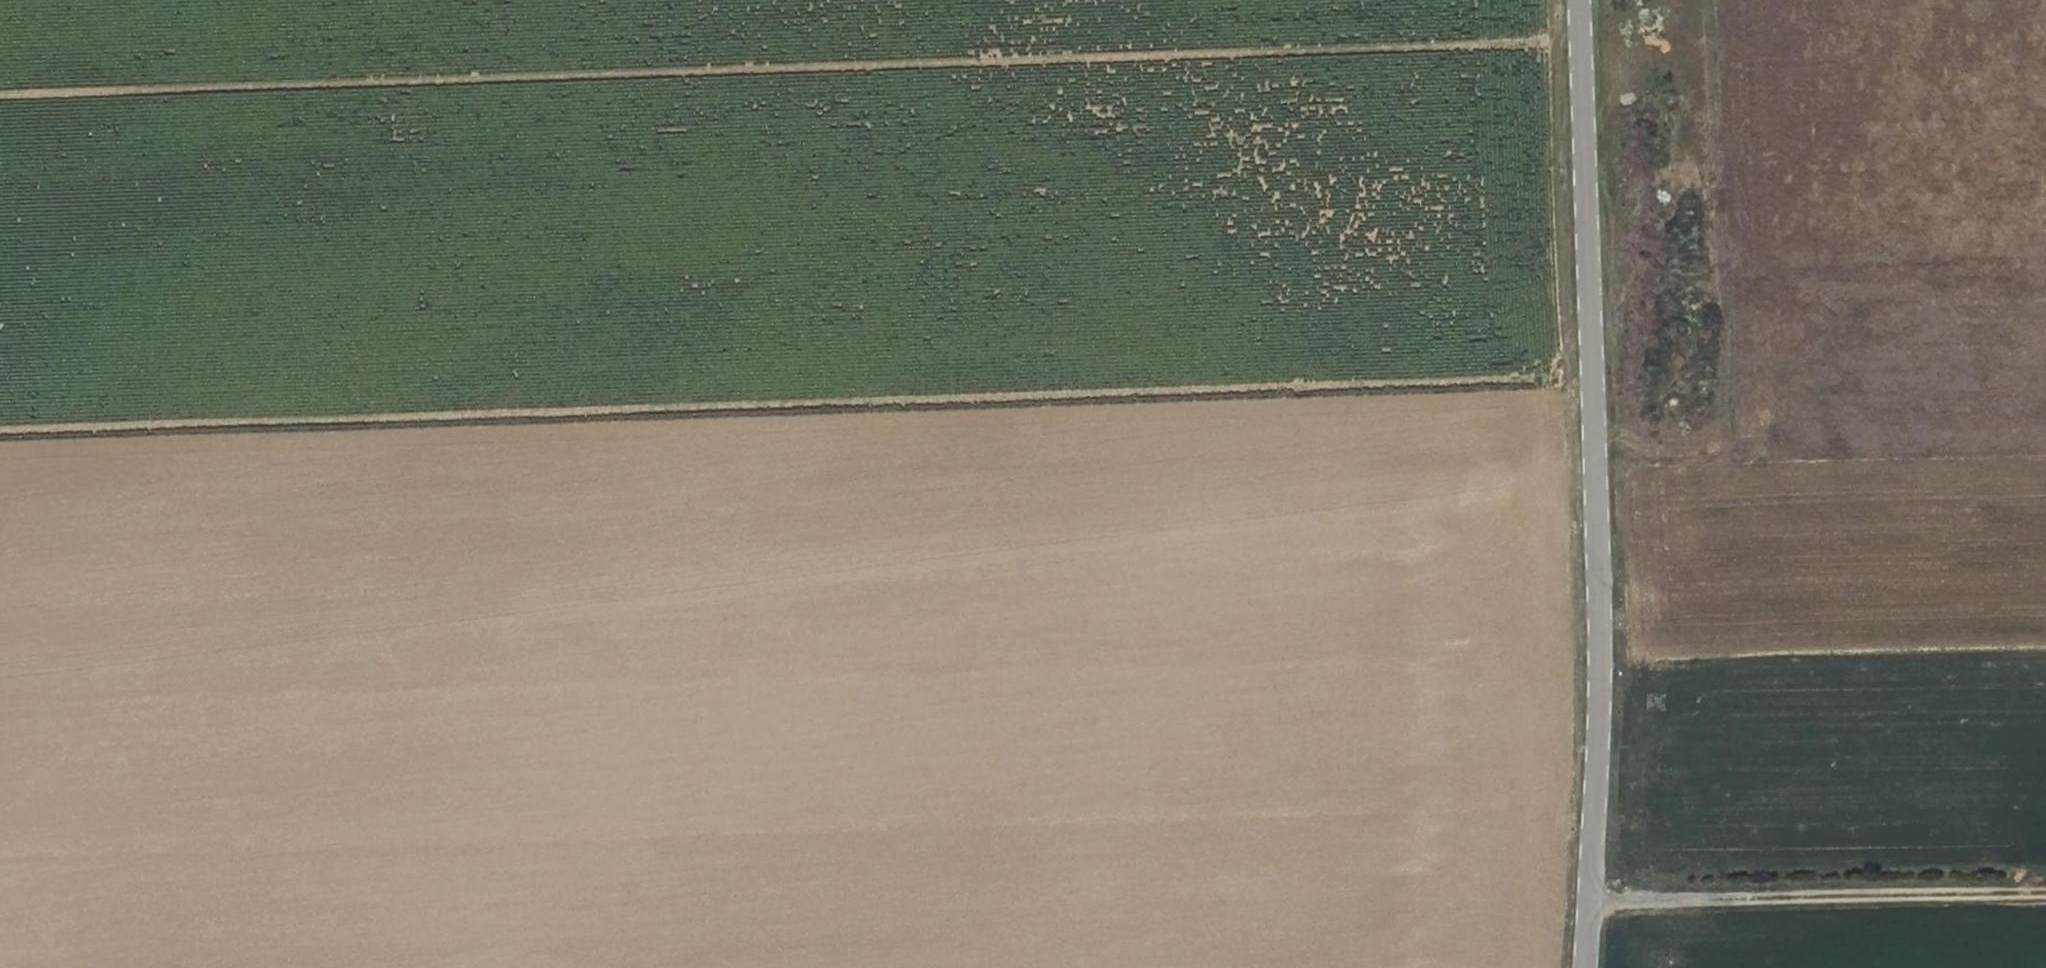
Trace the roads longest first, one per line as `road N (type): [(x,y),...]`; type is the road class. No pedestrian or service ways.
road 1 (unclassified): [(1587,967),(1601,659),(1582,0)]
road 2 (track): [(1591,902),(2045,893)]

